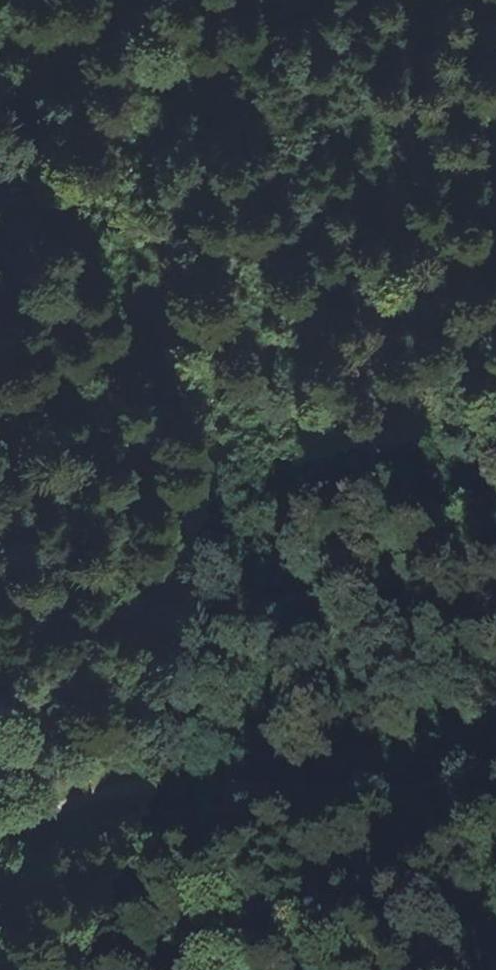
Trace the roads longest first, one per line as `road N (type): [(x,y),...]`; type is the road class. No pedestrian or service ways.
road 1 (track): [(495,677),(386,718),(149,702),(0,738)]

